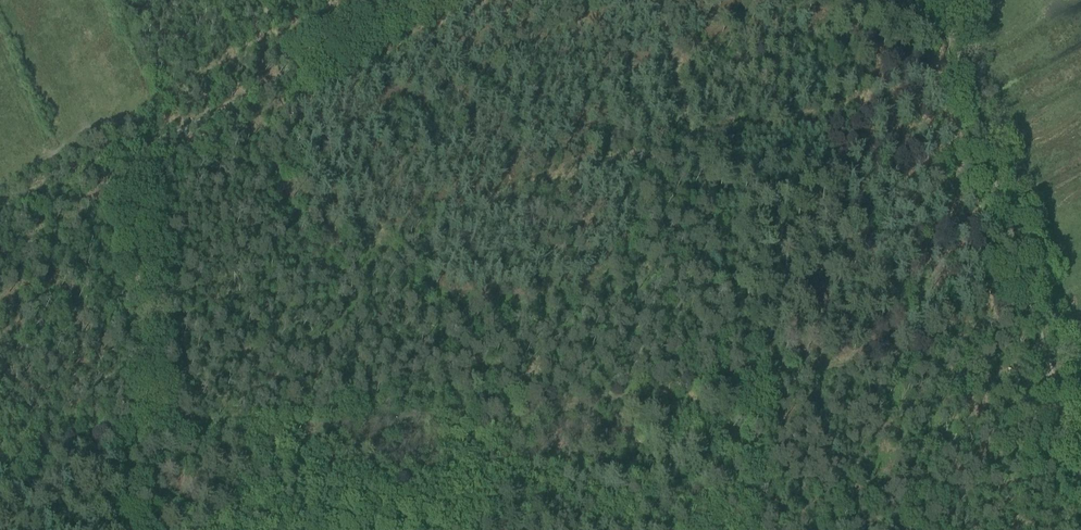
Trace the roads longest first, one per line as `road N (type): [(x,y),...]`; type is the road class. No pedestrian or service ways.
road 1 (track): [(133,439),(915,354),(1028,294)]
road 2 (track): [(1080,477),(943,0)]
road 3 (track): [(290,72),(426,0)]
road 4 (track): [(133,439),(0,452)]

